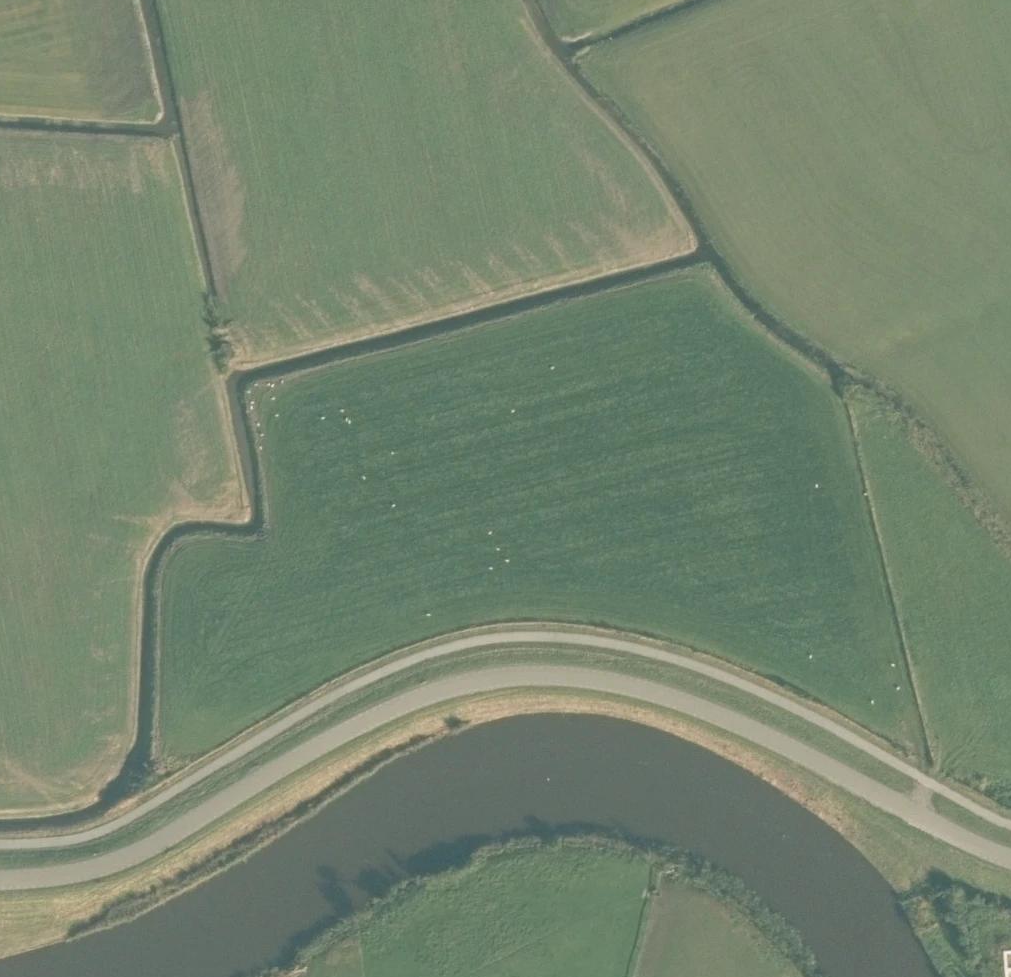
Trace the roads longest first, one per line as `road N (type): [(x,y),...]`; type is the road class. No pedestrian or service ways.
road 1 (tertiary): [(1010,857),(716,712),(568,672),(465,680),(348,729),(128,857),(51,877),(0,878)]

